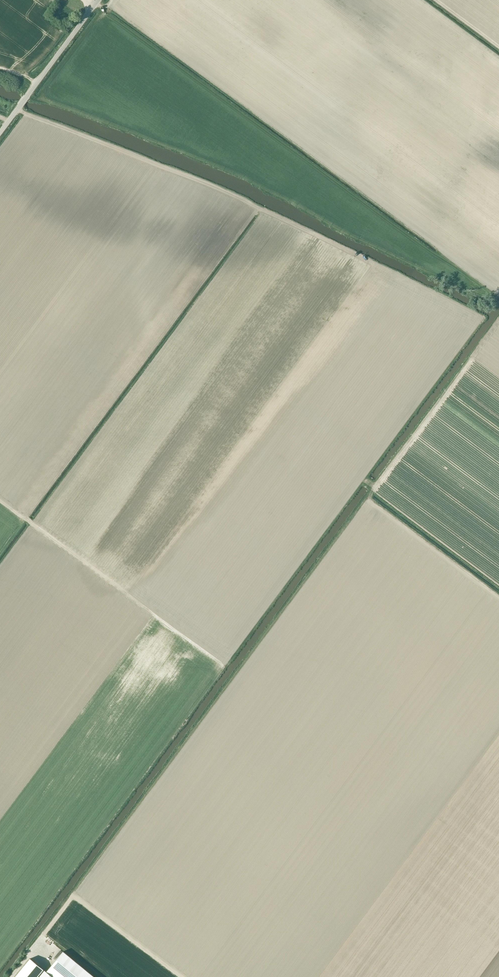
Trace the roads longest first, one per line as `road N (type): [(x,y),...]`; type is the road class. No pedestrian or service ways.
road 1 (unclassified): [(0,133),(99,0)]
road 2 (track): [(0,499),(121,588)]

